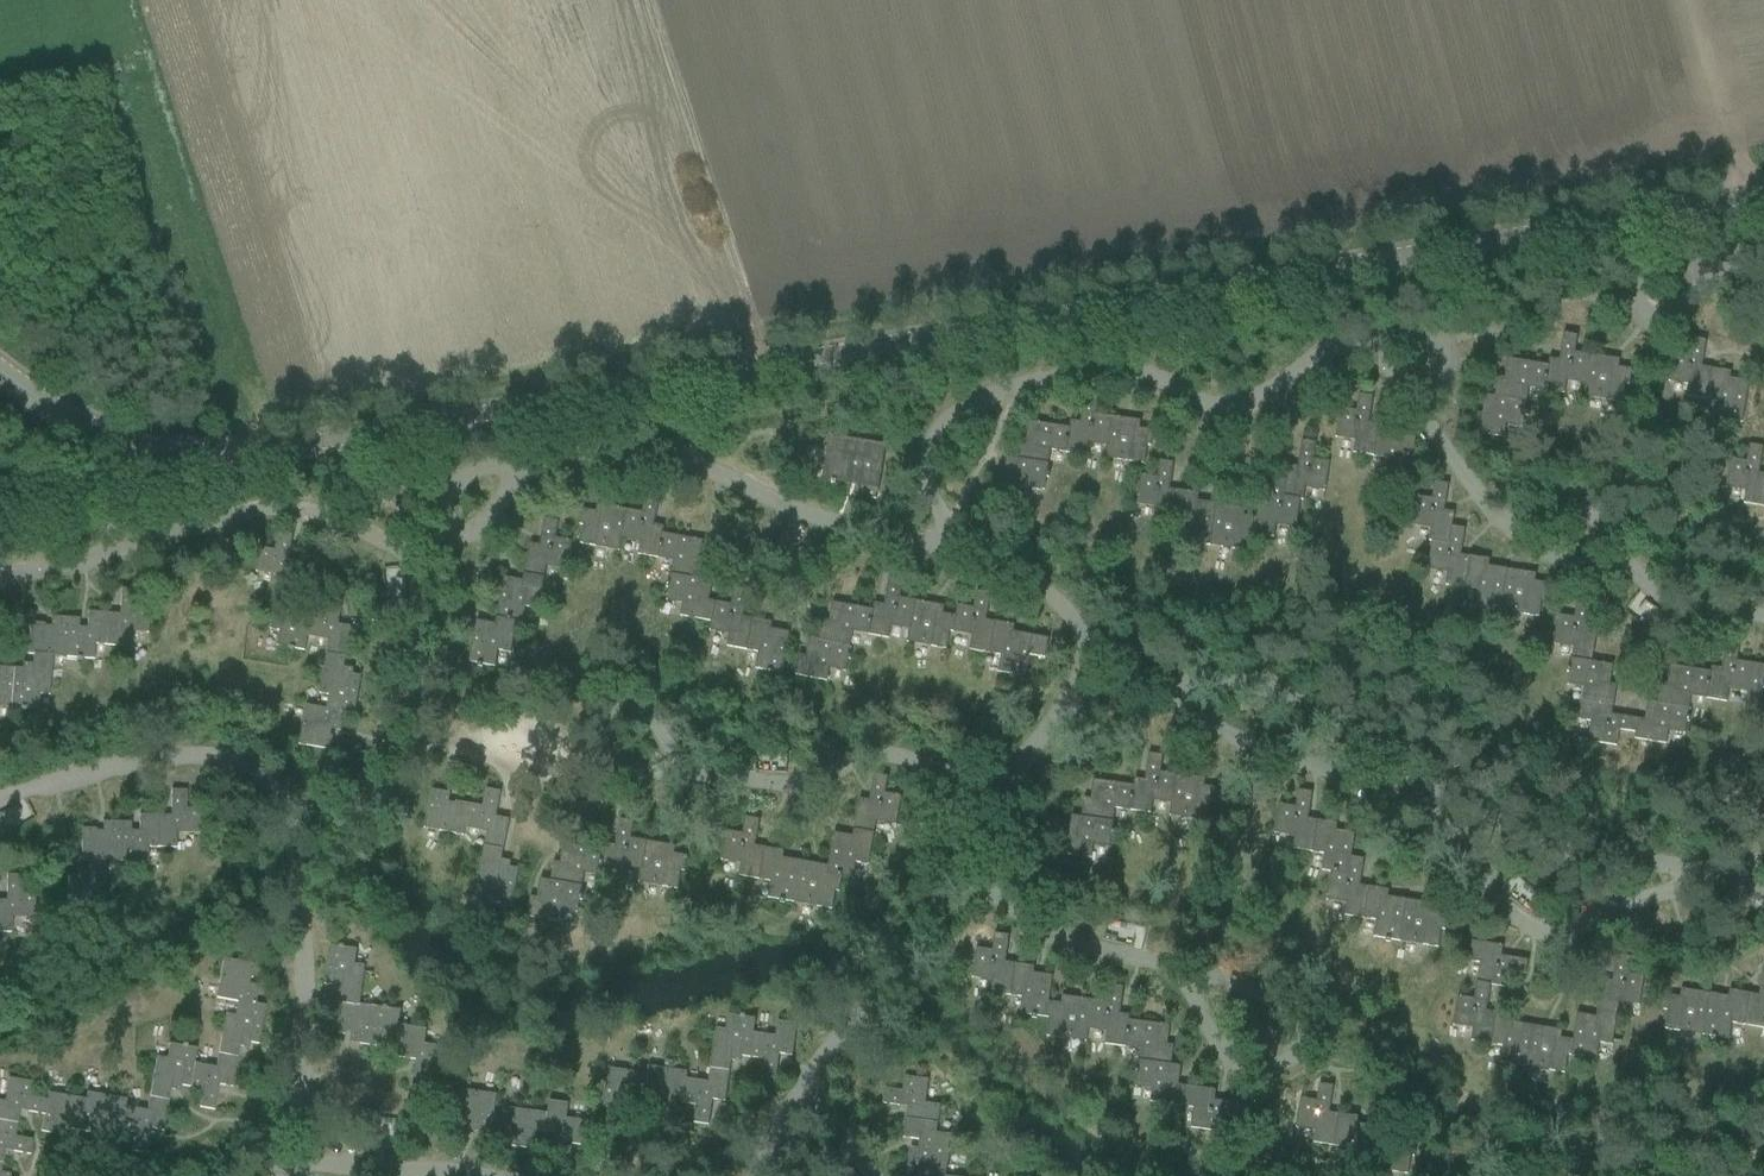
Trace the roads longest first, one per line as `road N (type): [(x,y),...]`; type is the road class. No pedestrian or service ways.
road 1 (unclassified): [(0,371),(108,442),(160,455),(211,455),(514,410),(1763,194)]
road 2 (track): [(1689,0),(1742,197)]

